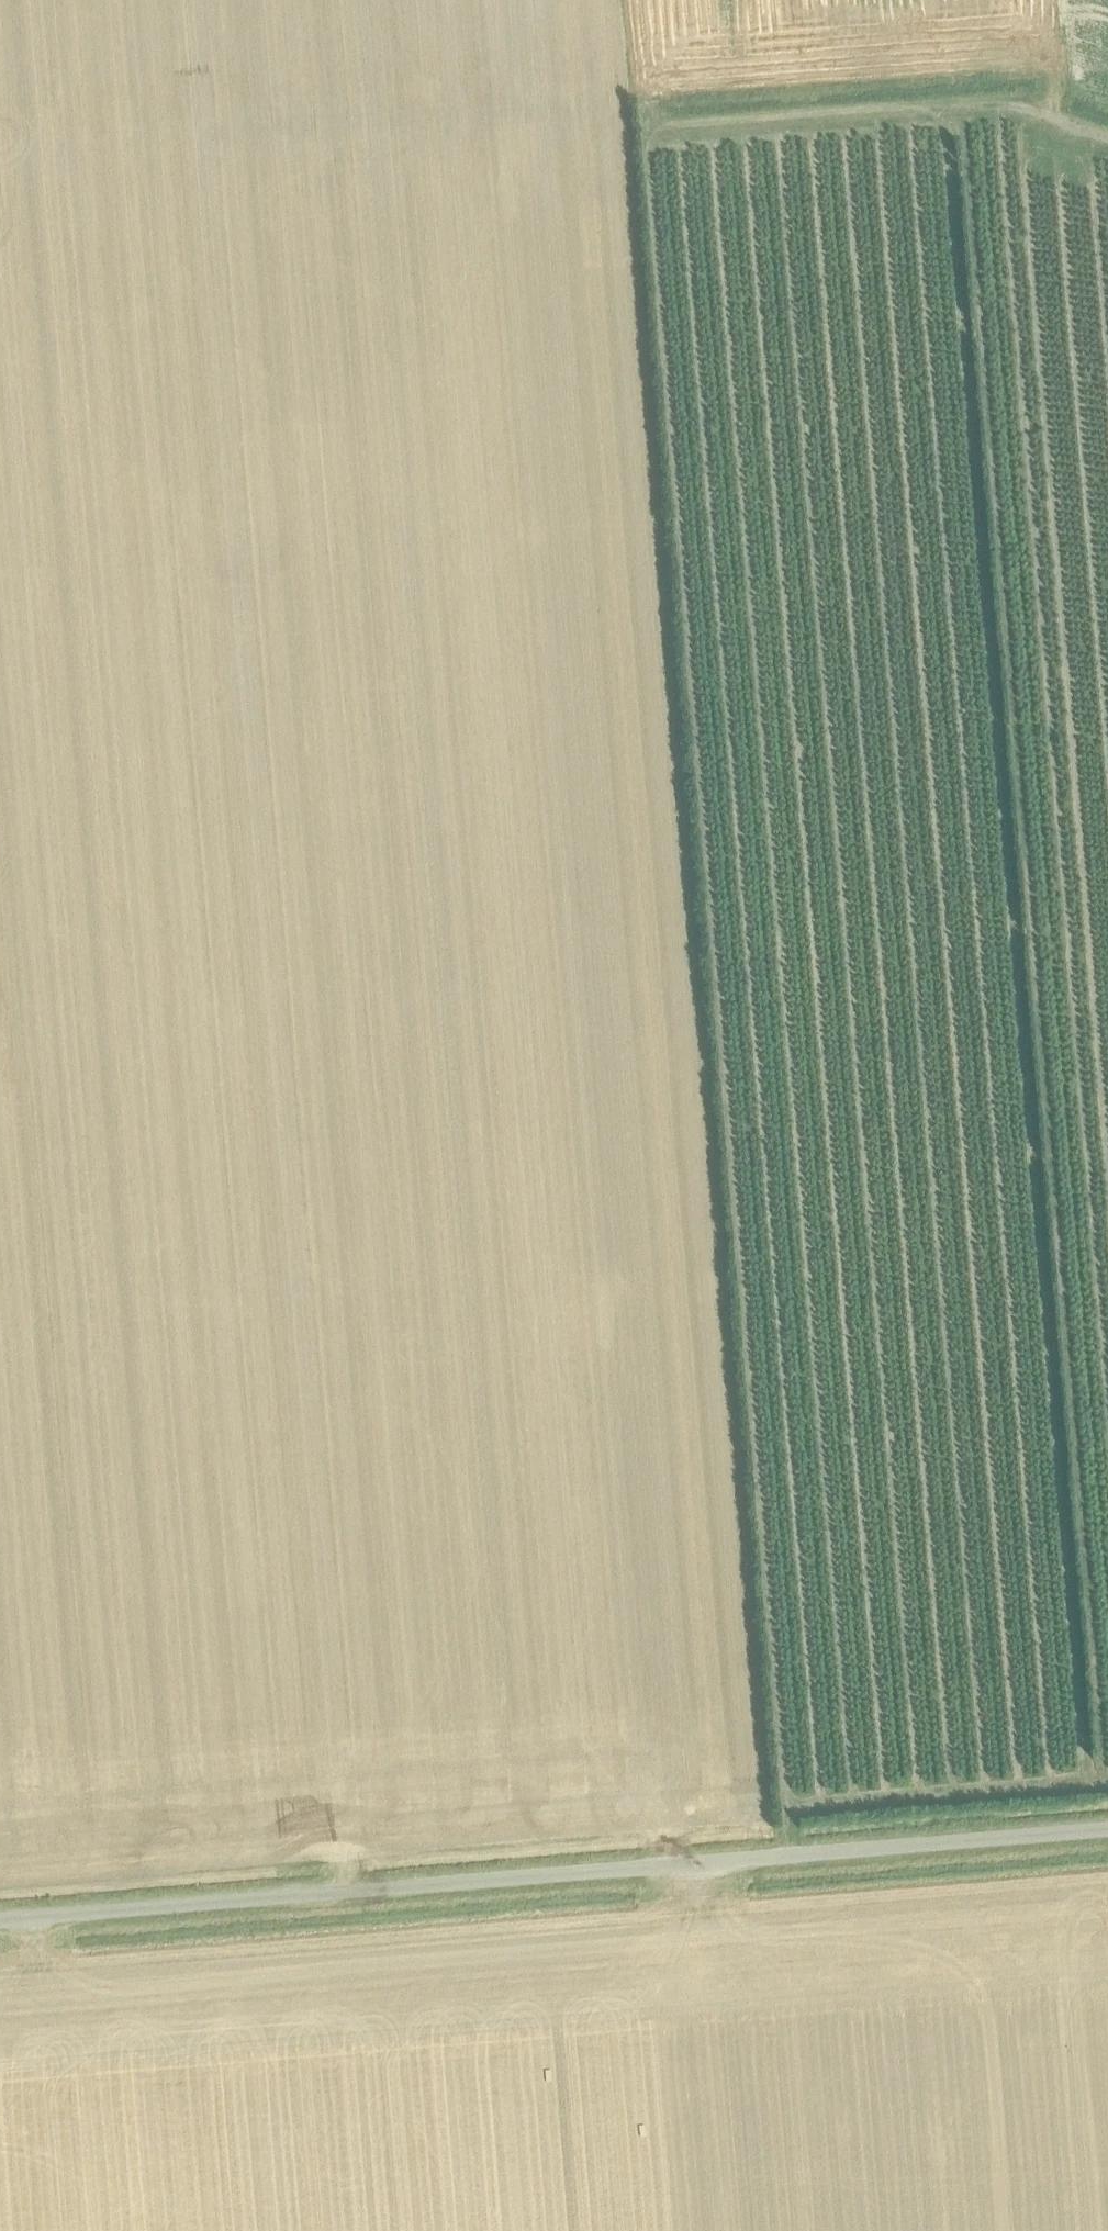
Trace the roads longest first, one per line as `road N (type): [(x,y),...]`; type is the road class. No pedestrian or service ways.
road 1 (unclassified): [(0,1920),(482,1883),(715,1854),(1107,1832)]
road 2 (track): [(1107,145),(1016,109),(662,140)]

